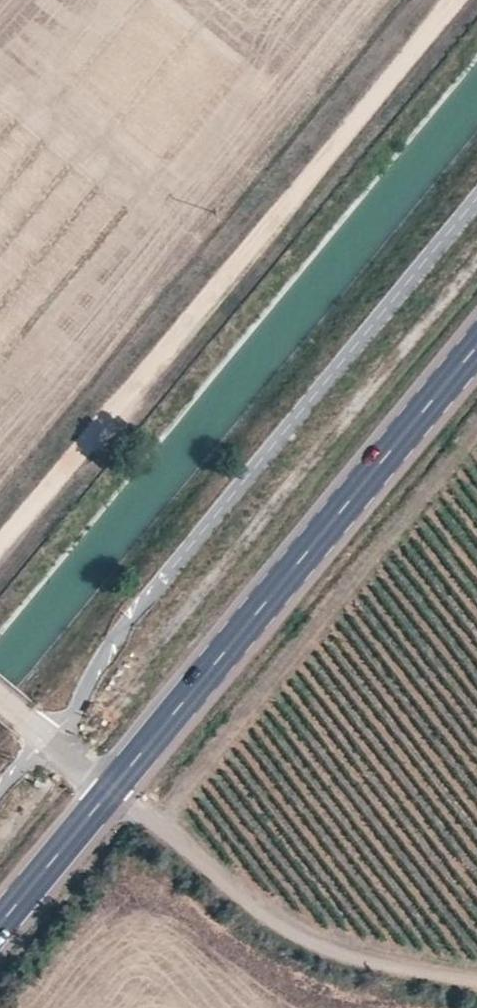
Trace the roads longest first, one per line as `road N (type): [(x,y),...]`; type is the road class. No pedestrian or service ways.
road 1 (track): [(452,0),(0,546)]
road 2 (secondary): [(103,791),(476,342)]
road 3 (unclassified): [(476,984),(356,959),(303,939),(253,911),(103,791)]
road 4 (secondary): [(0,916),(103,791)]
road 5 (unclassified): [(103,791),(0,702)]

